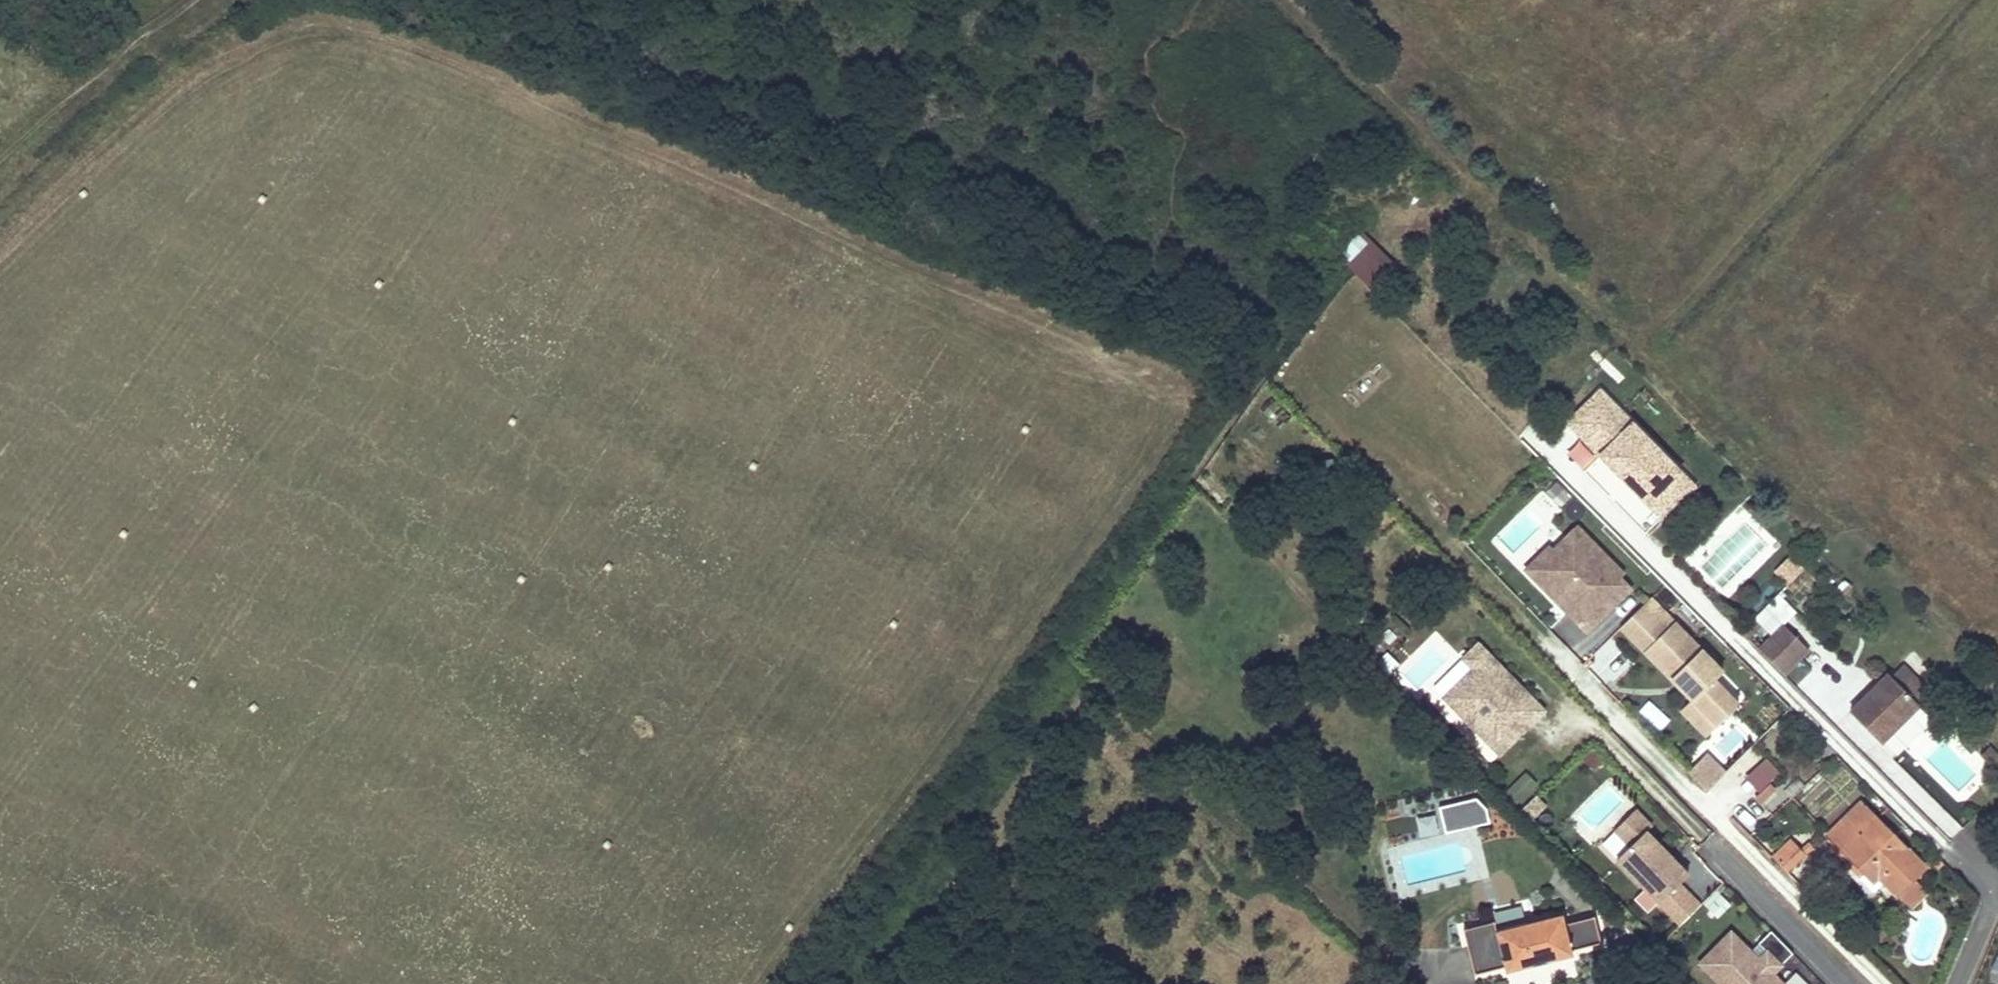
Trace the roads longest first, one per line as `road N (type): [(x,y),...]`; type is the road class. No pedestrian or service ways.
road 1 (residential): [(1985,866),(1990,902),(1956,983)]

